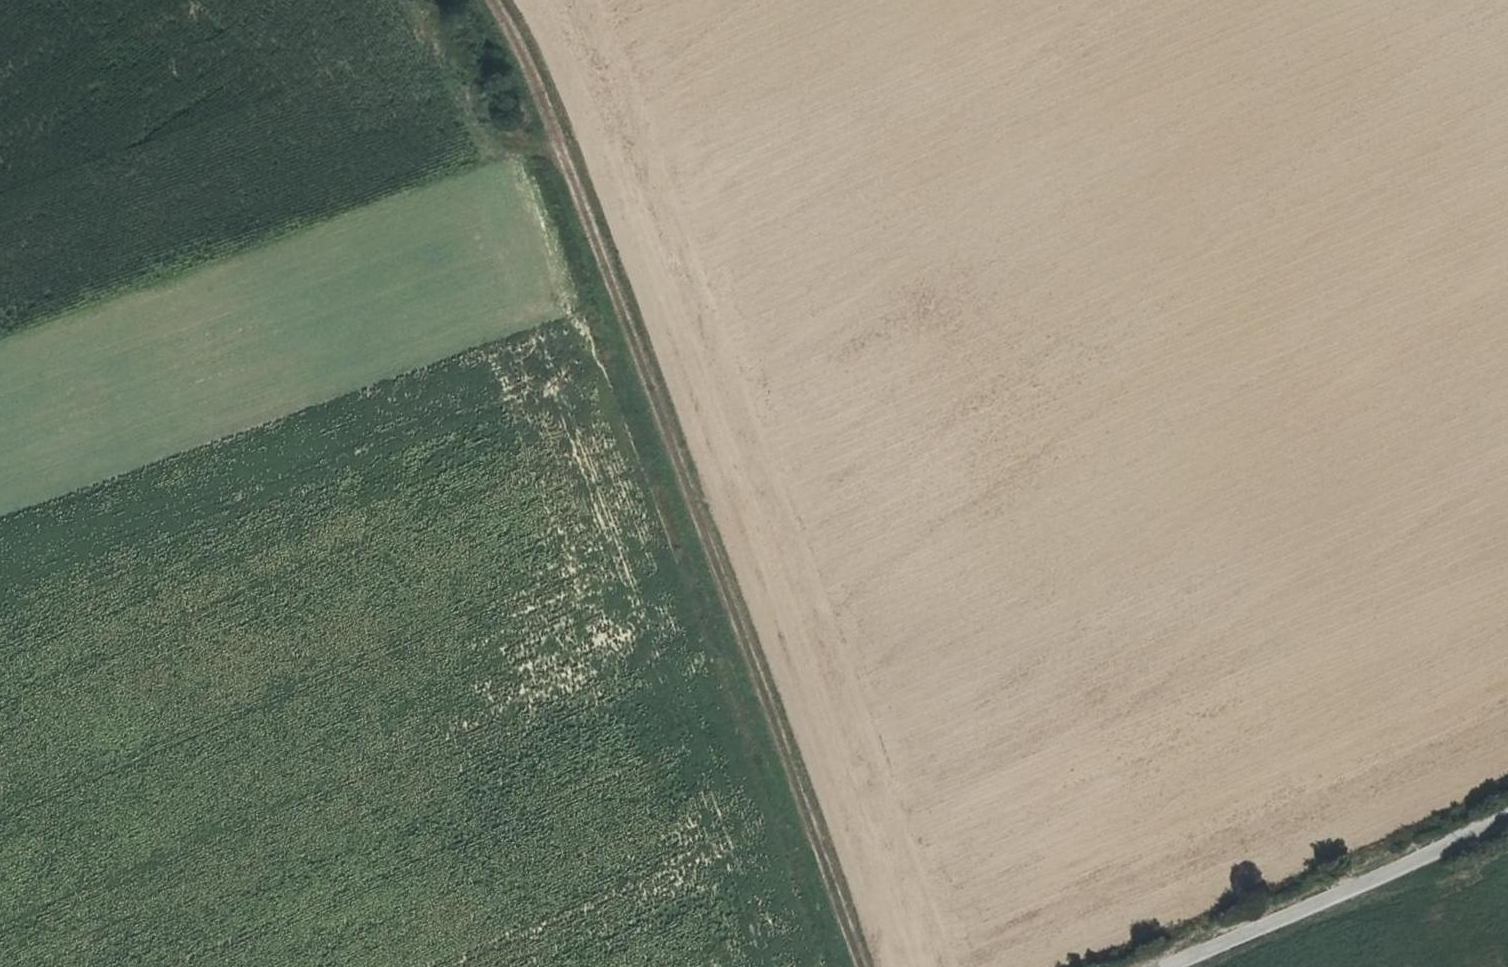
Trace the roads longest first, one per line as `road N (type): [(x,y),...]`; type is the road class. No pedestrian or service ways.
road 1 (track): [(490,0),(578,196),(861,966)]
road 2 (unclassified): [(1158,966),(1507,817)]

